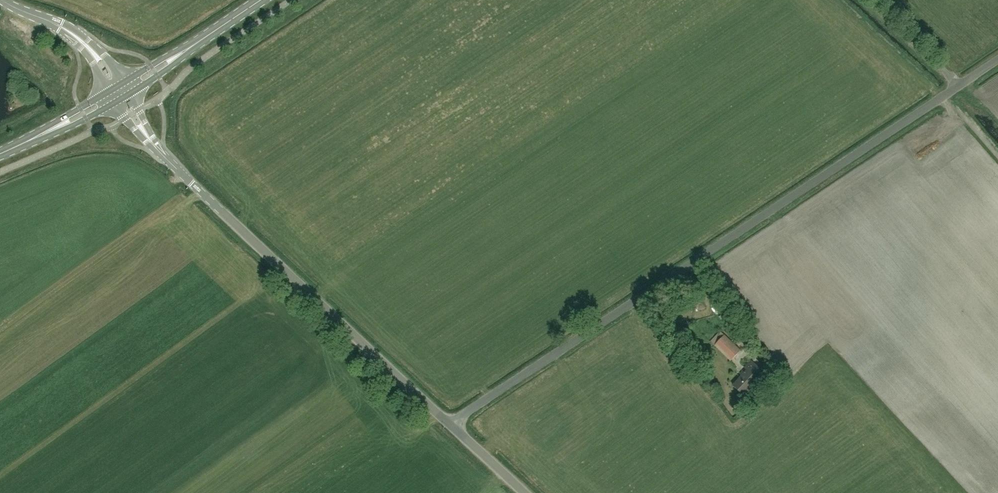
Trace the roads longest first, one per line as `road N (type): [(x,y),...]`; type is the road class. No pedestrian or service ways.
road 1 (unclassified): [(451,425),(997,60)]
road 2 (unclassified): [(451,425),(164,156)]

